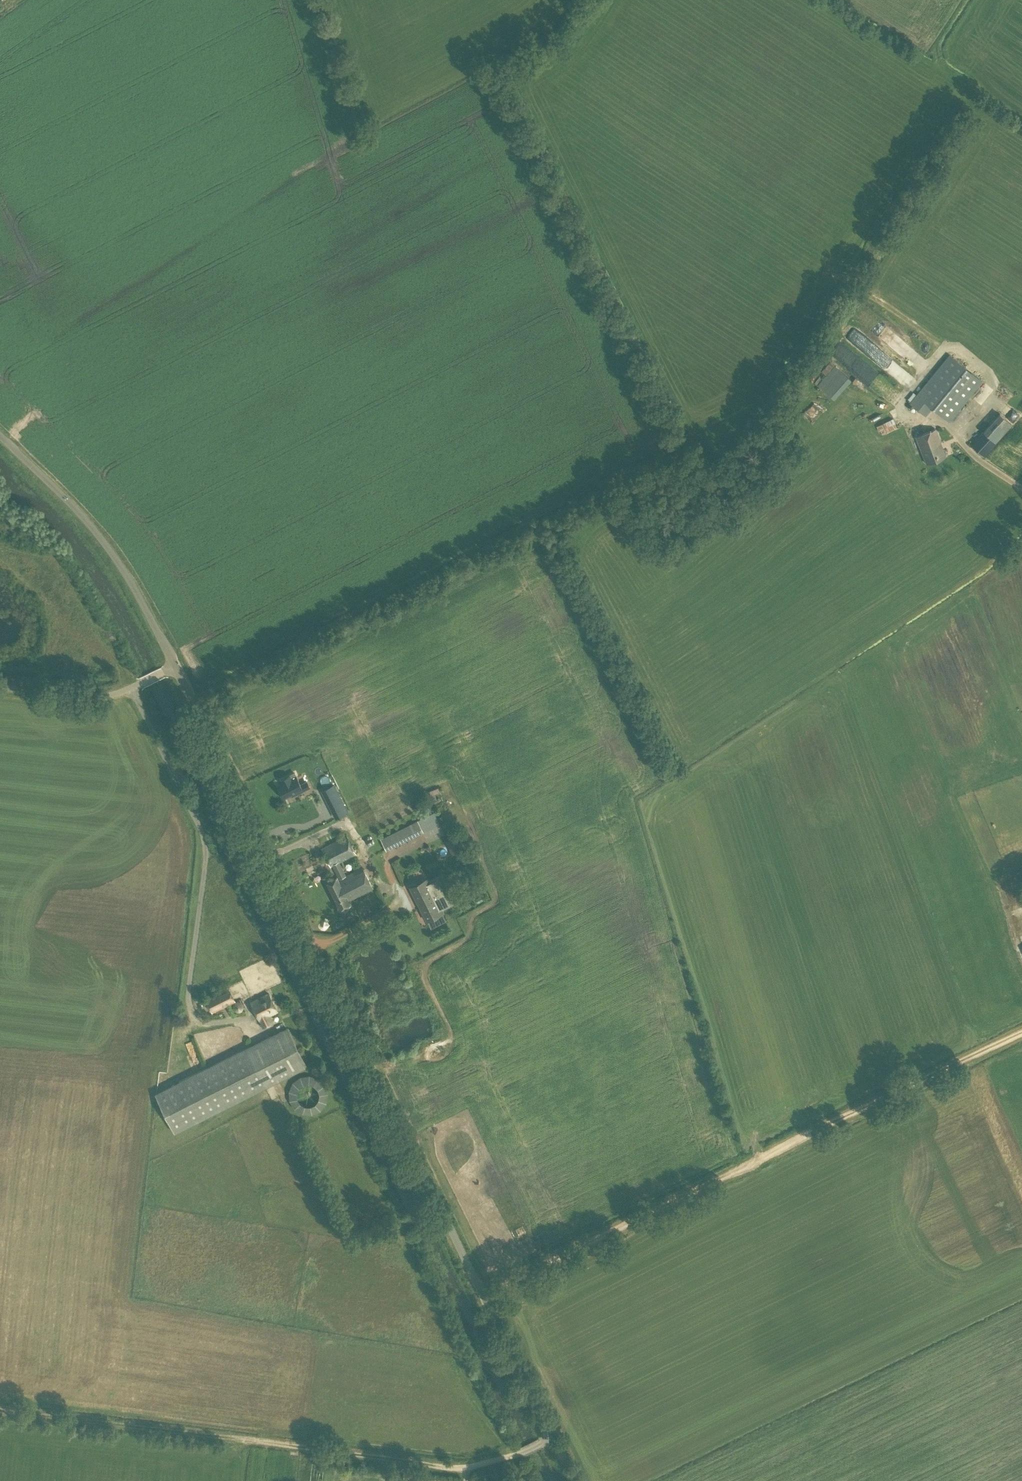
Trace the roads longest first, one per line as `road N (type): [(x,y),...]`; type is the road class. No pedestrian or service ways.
road 1 (unclassified): [(573,1480),(175,667)]
road 2 (track): [(482,1295),(1021,1034)]
road 3 (track): [(0,1414),(452,1468),(500,1461),(552,1438)]
road 4 (unclassified): [(200,1021),(188,997),(204,839),(132,688)]
road 5 (unclassified): [(175,667),(123,568),(0,440)]
road 6 (unclassified): [(132,688),(94,698),(0,688)]

